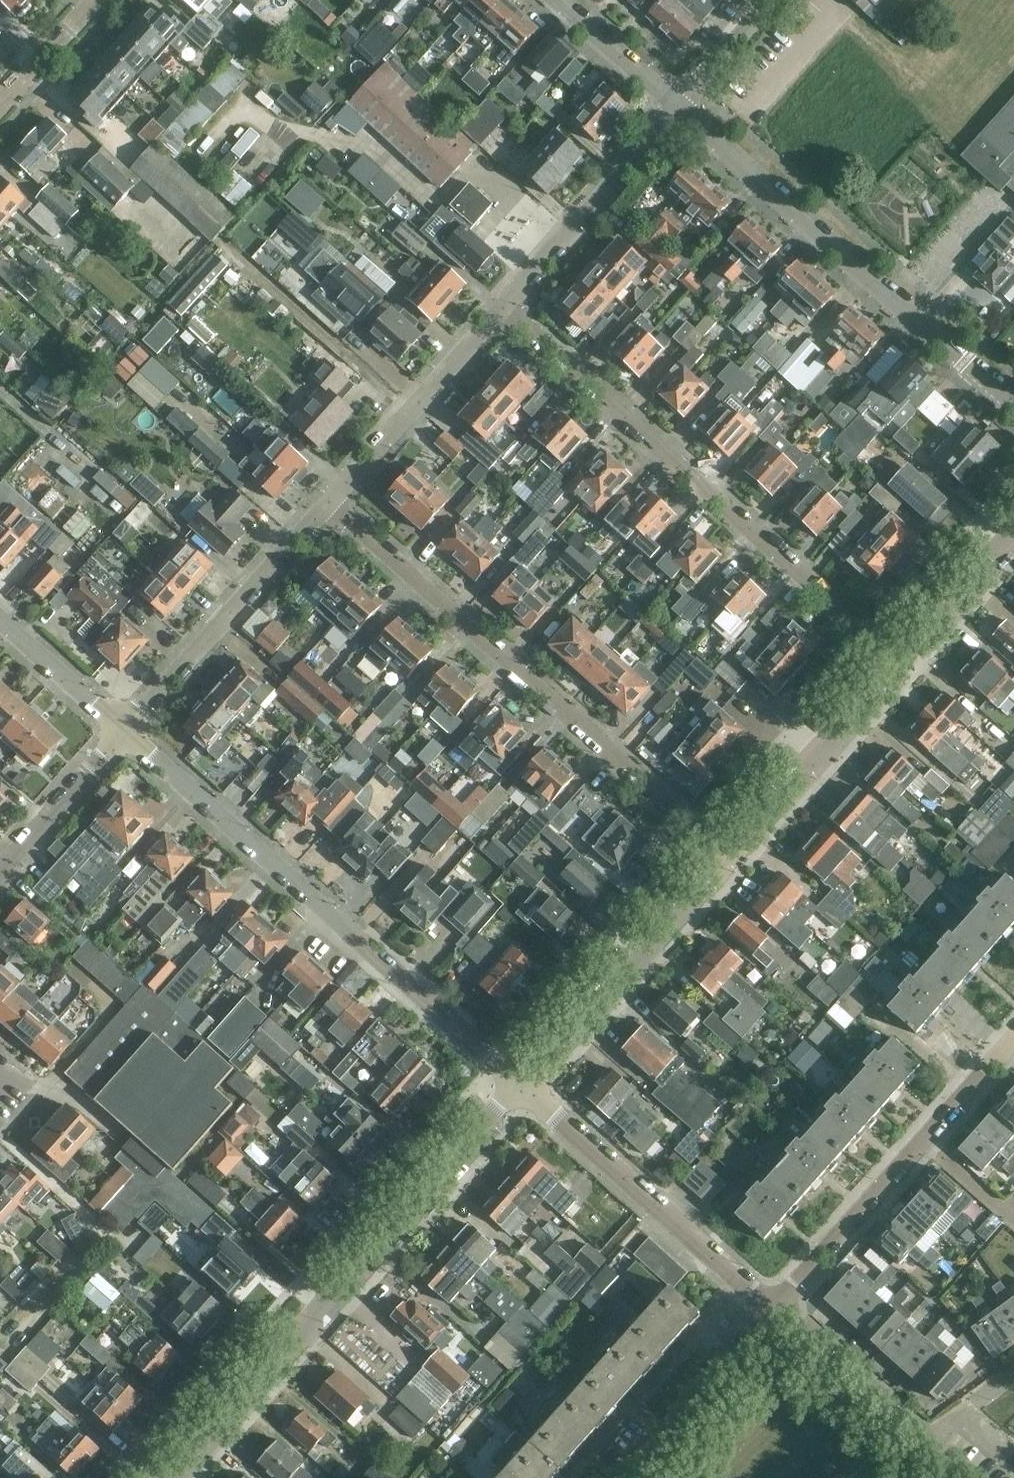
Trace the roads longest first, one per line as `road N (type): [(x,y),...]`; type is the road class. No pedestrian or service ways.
road 1 (residential): [(897,666),(494,311)]
road 2 (residential): [(722,865),(326,505)]
road 3 (residential): [(123,731),(520,1086)]
road 4 (residential): [(174,1477),(520,1086)]
road 5 (residential): [(1013,404),(677,104)]
road 6 (residential): [(1013,1039),(776,1310)]
road 7 (residential): [(776,1310),(520,1086)]
road 8 (residential): [(123,731),(326,505)]
road 9 (residential): [(520,1086),(722,865)]
road 10 (residential): [(494,311),(677,104)]
road 11 (residential): [(722,865),(897,666)]
road 12 (residential): [(326,505),(494,311)]
road 13 (residential): [(961,1477),(776,1310)]
road 14 (residential): [(776,1310),(624,1477)]
road 15 (residential): [(0,864),(123,731)]
road 16 (residential): [(897,666),(1013,533)]
road 17 (residential): [(0,620),(123,731)]
road 18 (residential): [(677,104),(559,0)]
road 19 (residential): [(773,0),(677,104)]
road 20 (residential): [(94,0),(0,105)]

